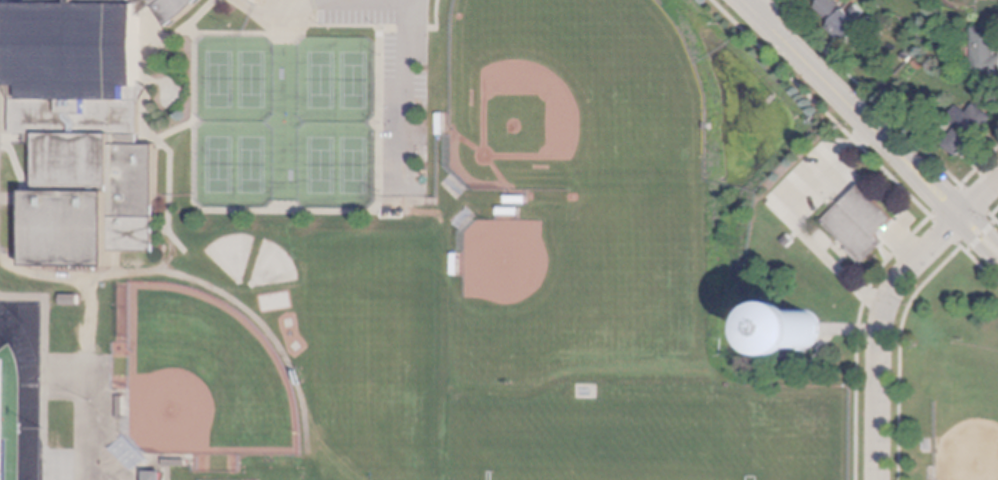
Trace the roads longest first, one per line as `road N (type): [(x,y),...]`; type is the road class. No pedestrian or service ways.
road 1 (tertiary): [(743,0),(960,218)]
road 2 (tertiary): [(960,218),(886,307),(878,479)]

